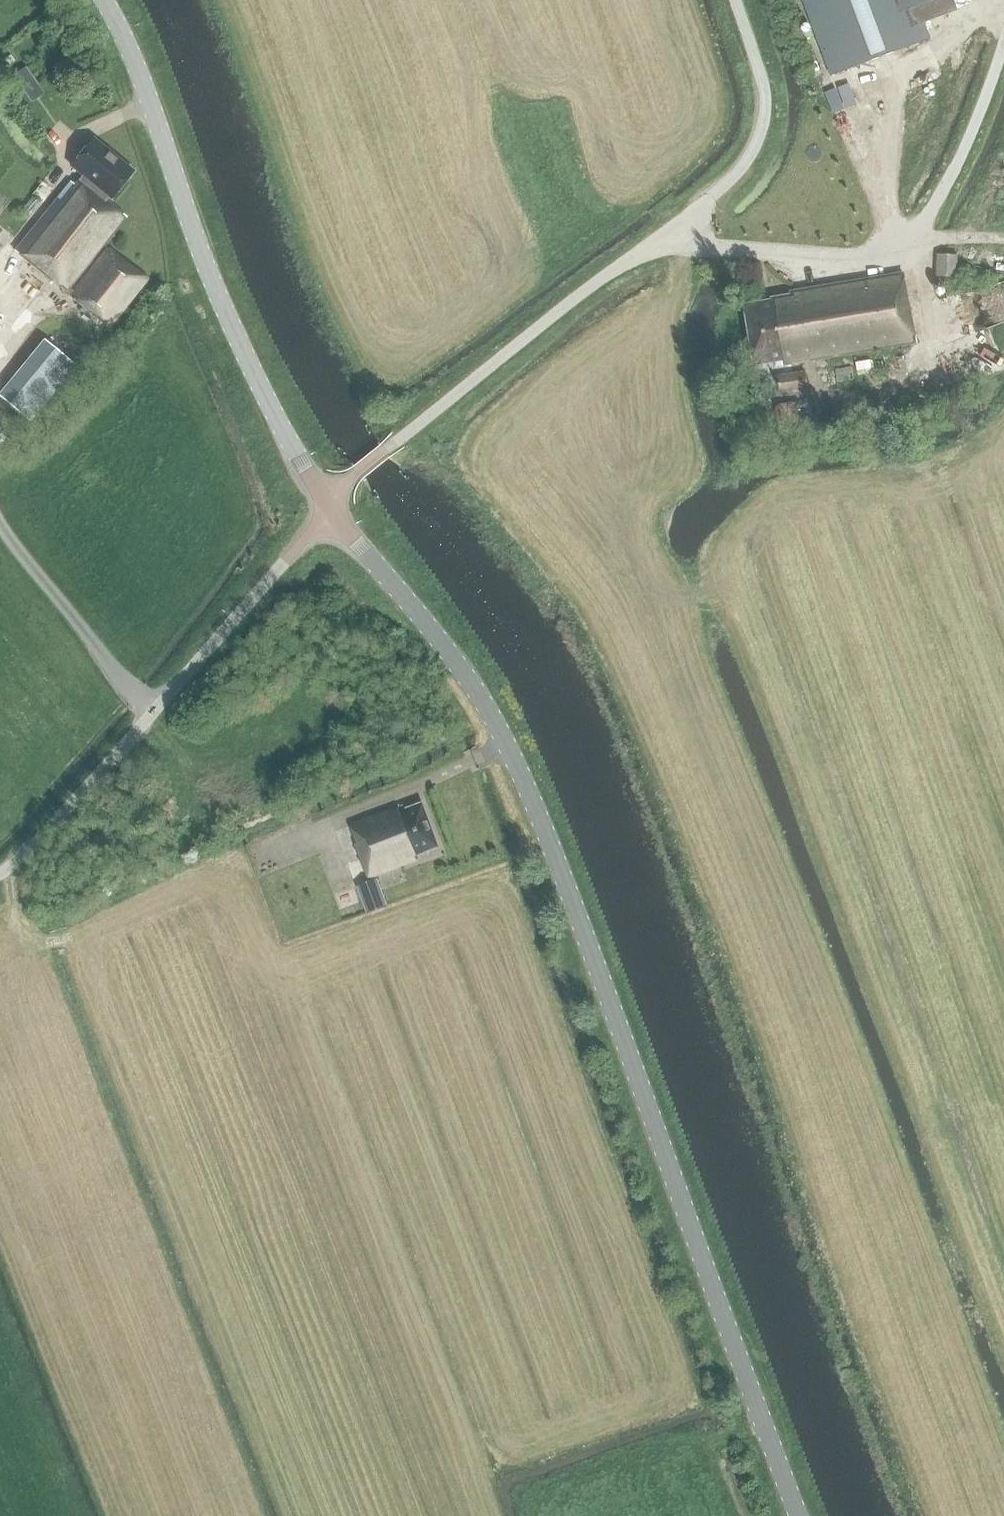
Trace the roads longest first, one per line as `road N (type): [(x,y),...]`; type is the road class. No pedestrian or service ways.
road 1 (tertiary): [(800,1515),(495,715),(327,511)]
road 2 (unclassified): [(327,511),(351,480),(579,291),(665,242),(720,187),(759,134),(766,109),(737,0)]
road 3 (tertiary): [(327,511),(224,313),(136,70),(102,0)]
road 4 (unclassified): [(0,872),(156,712),(327,511)]

